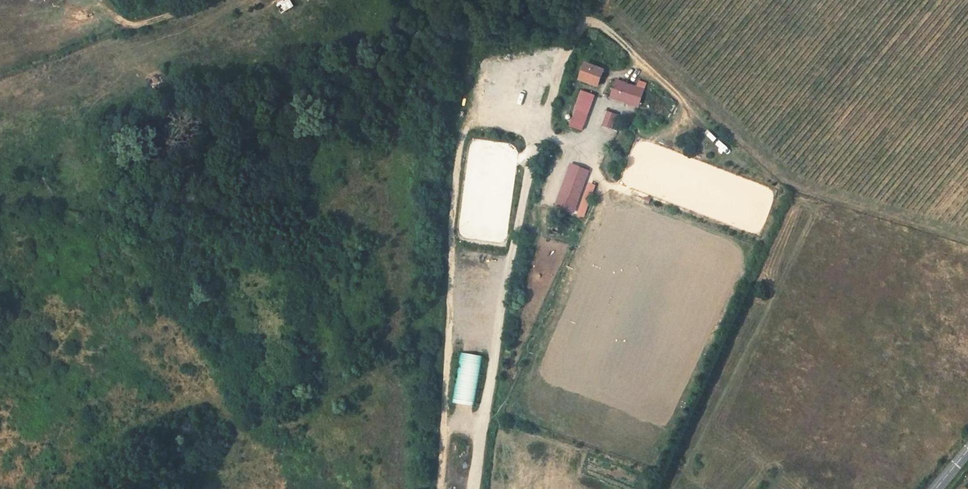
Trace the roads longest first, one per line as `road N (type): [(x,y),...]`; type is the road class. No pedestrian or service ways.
road 1 (track): [(472,488),(540,134)]
road 2 (track): [(588,21),(608,29),(690,118)]
road 3 (track): [(466,116),(591,152)]

